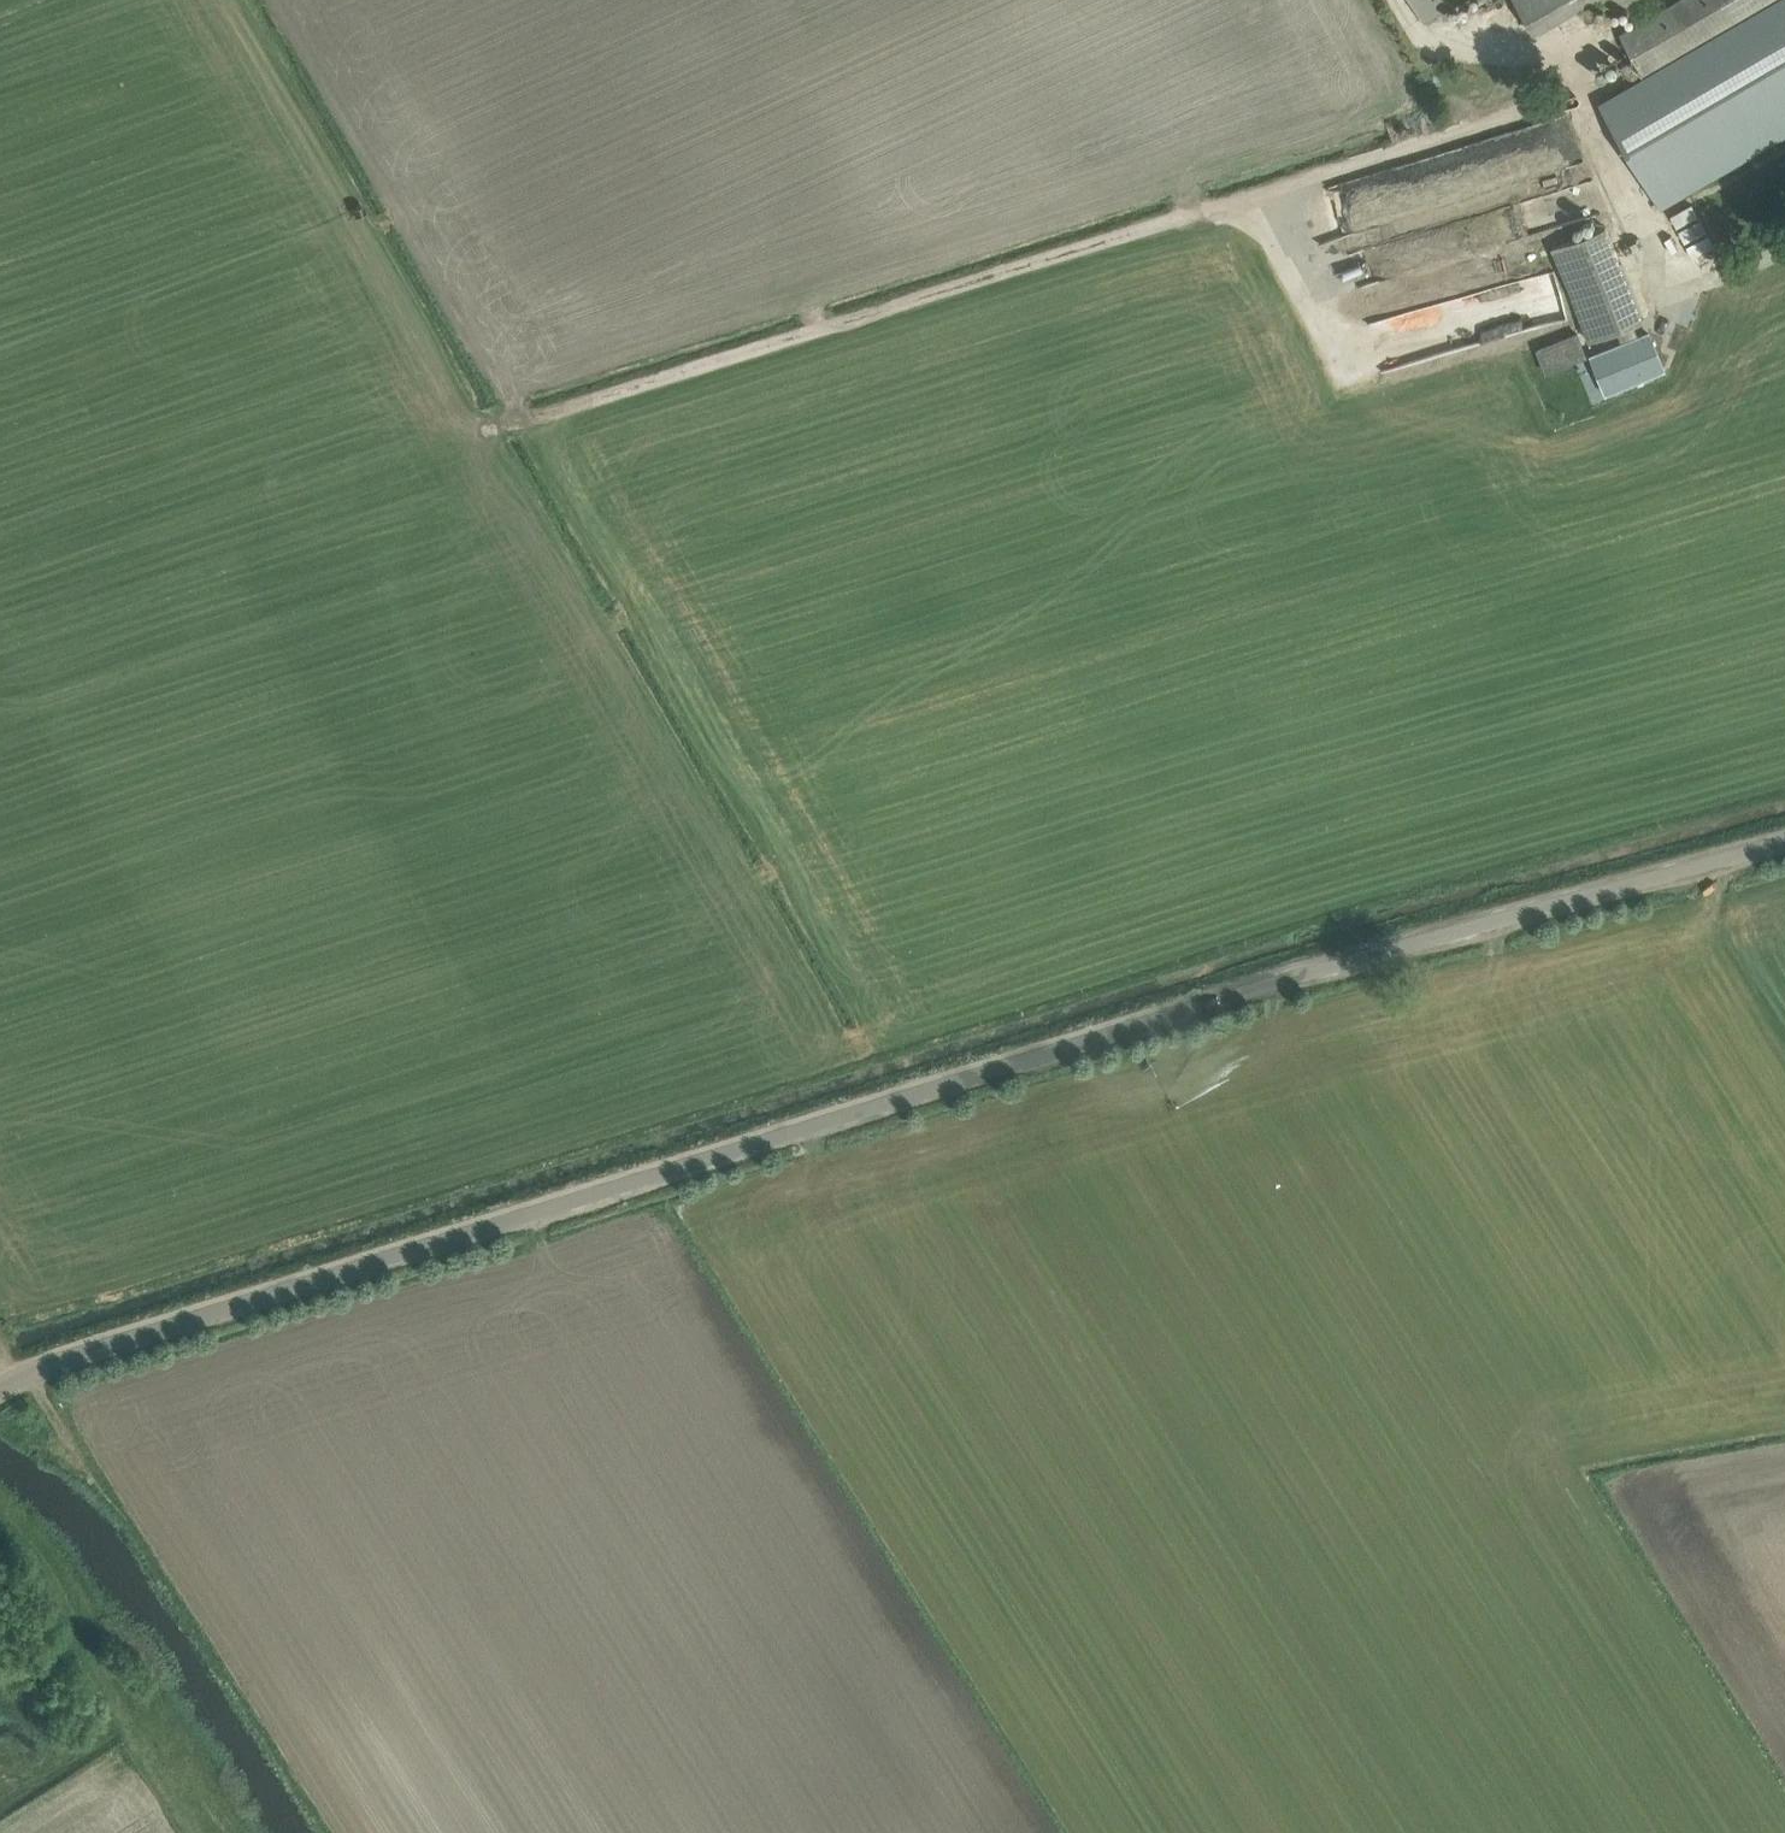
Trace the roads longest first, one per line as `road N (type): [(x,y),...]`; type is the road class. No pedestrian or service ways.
road 1 (unclassified): [(0,1396),(38,1371),(1784,848)]

